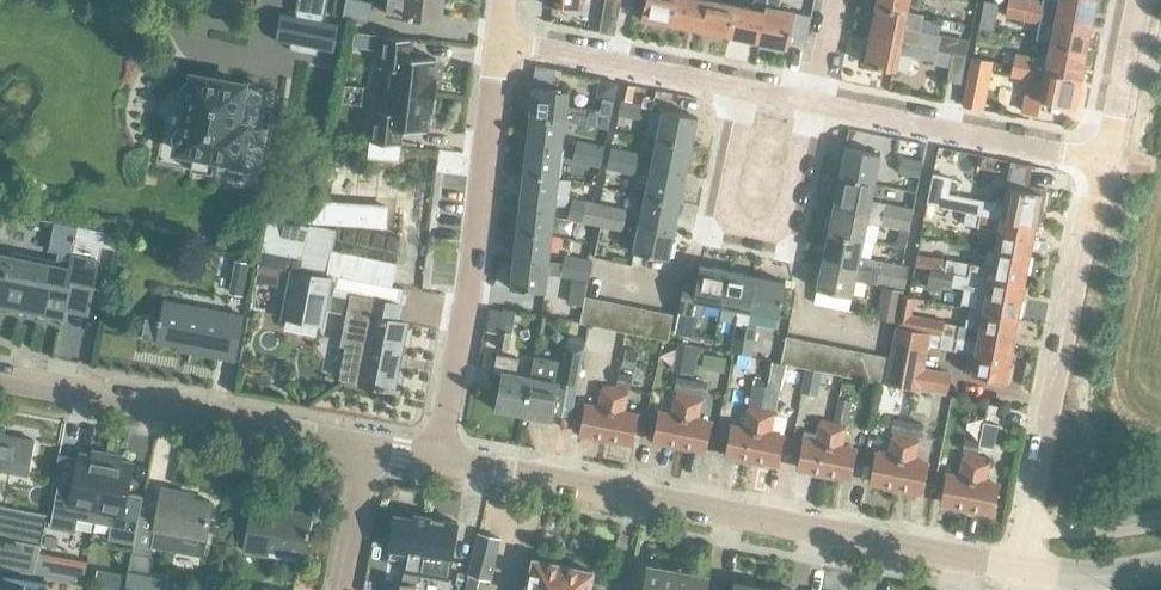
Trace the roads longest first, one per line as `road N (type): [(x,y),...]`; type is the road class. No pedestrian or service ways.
road 1 (unclassified): [(1021,567),(438,456)]
road 2 (unclassified): [(438,456),(499,36)]
road 3 (unclassified): [(370,446),(0,371)]
road 4 (unclassified): [(1028,525),(1101,156)]
road 5 (residential): [(818,104),(786,234),(740,235),(720,224),(715,202),(735,85)]
road 6 (residential): [(1101,156),(818,104)]
road 7 (residential): [(735,85),(499,36)]
road 8 (unclassified): [(1101,156),(1133,0)]
road 9 (residential): [(342,589),(370,446)]
road 10 (unclassified): [(1160,568),(1086,578),(1021,567)]

